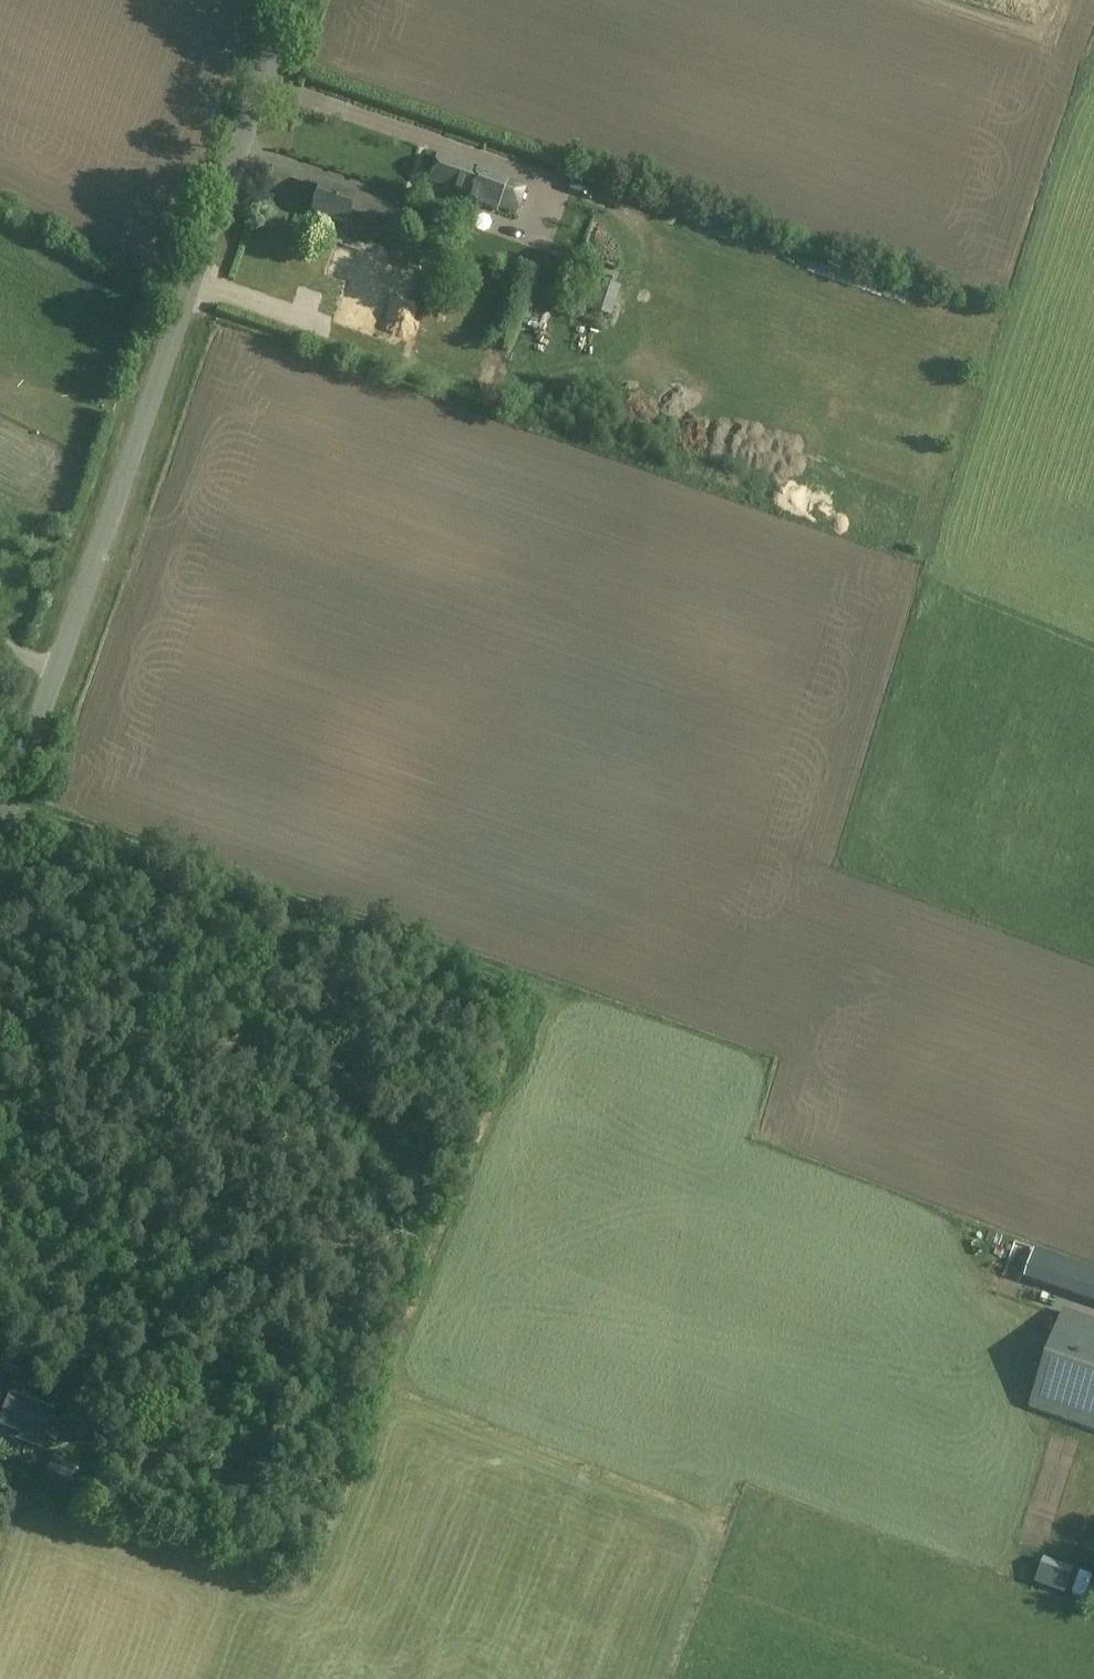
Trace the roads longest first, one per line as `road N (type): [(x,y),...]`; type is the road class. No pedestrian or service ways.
road 1 (unclassified): [(0,833),(290,0)]

